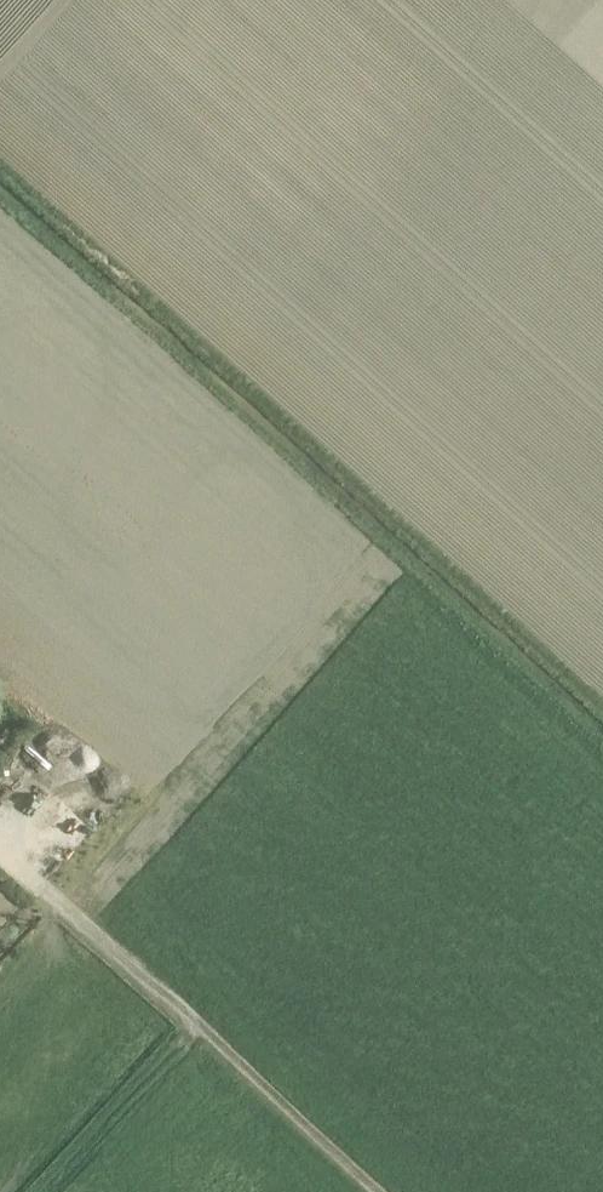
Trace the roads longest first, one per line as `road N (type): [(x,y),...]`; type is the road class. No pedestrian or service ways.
road 1 (track): [(376,1191),(0,854)]

